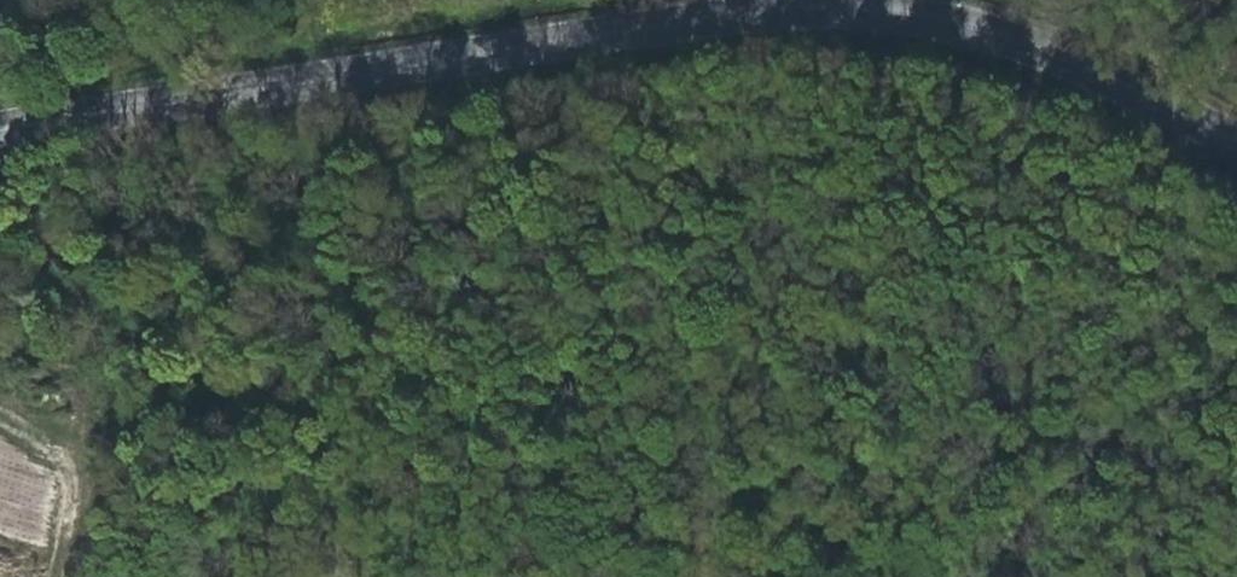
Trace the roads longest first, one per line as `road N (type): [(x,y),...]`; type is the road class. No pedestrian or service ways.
road 1 (primary): [(0,132),(765,10),(876,10),(989,35),(1236,154)]
road 2 (track): [(0,429),(70,479),(52,576)]

